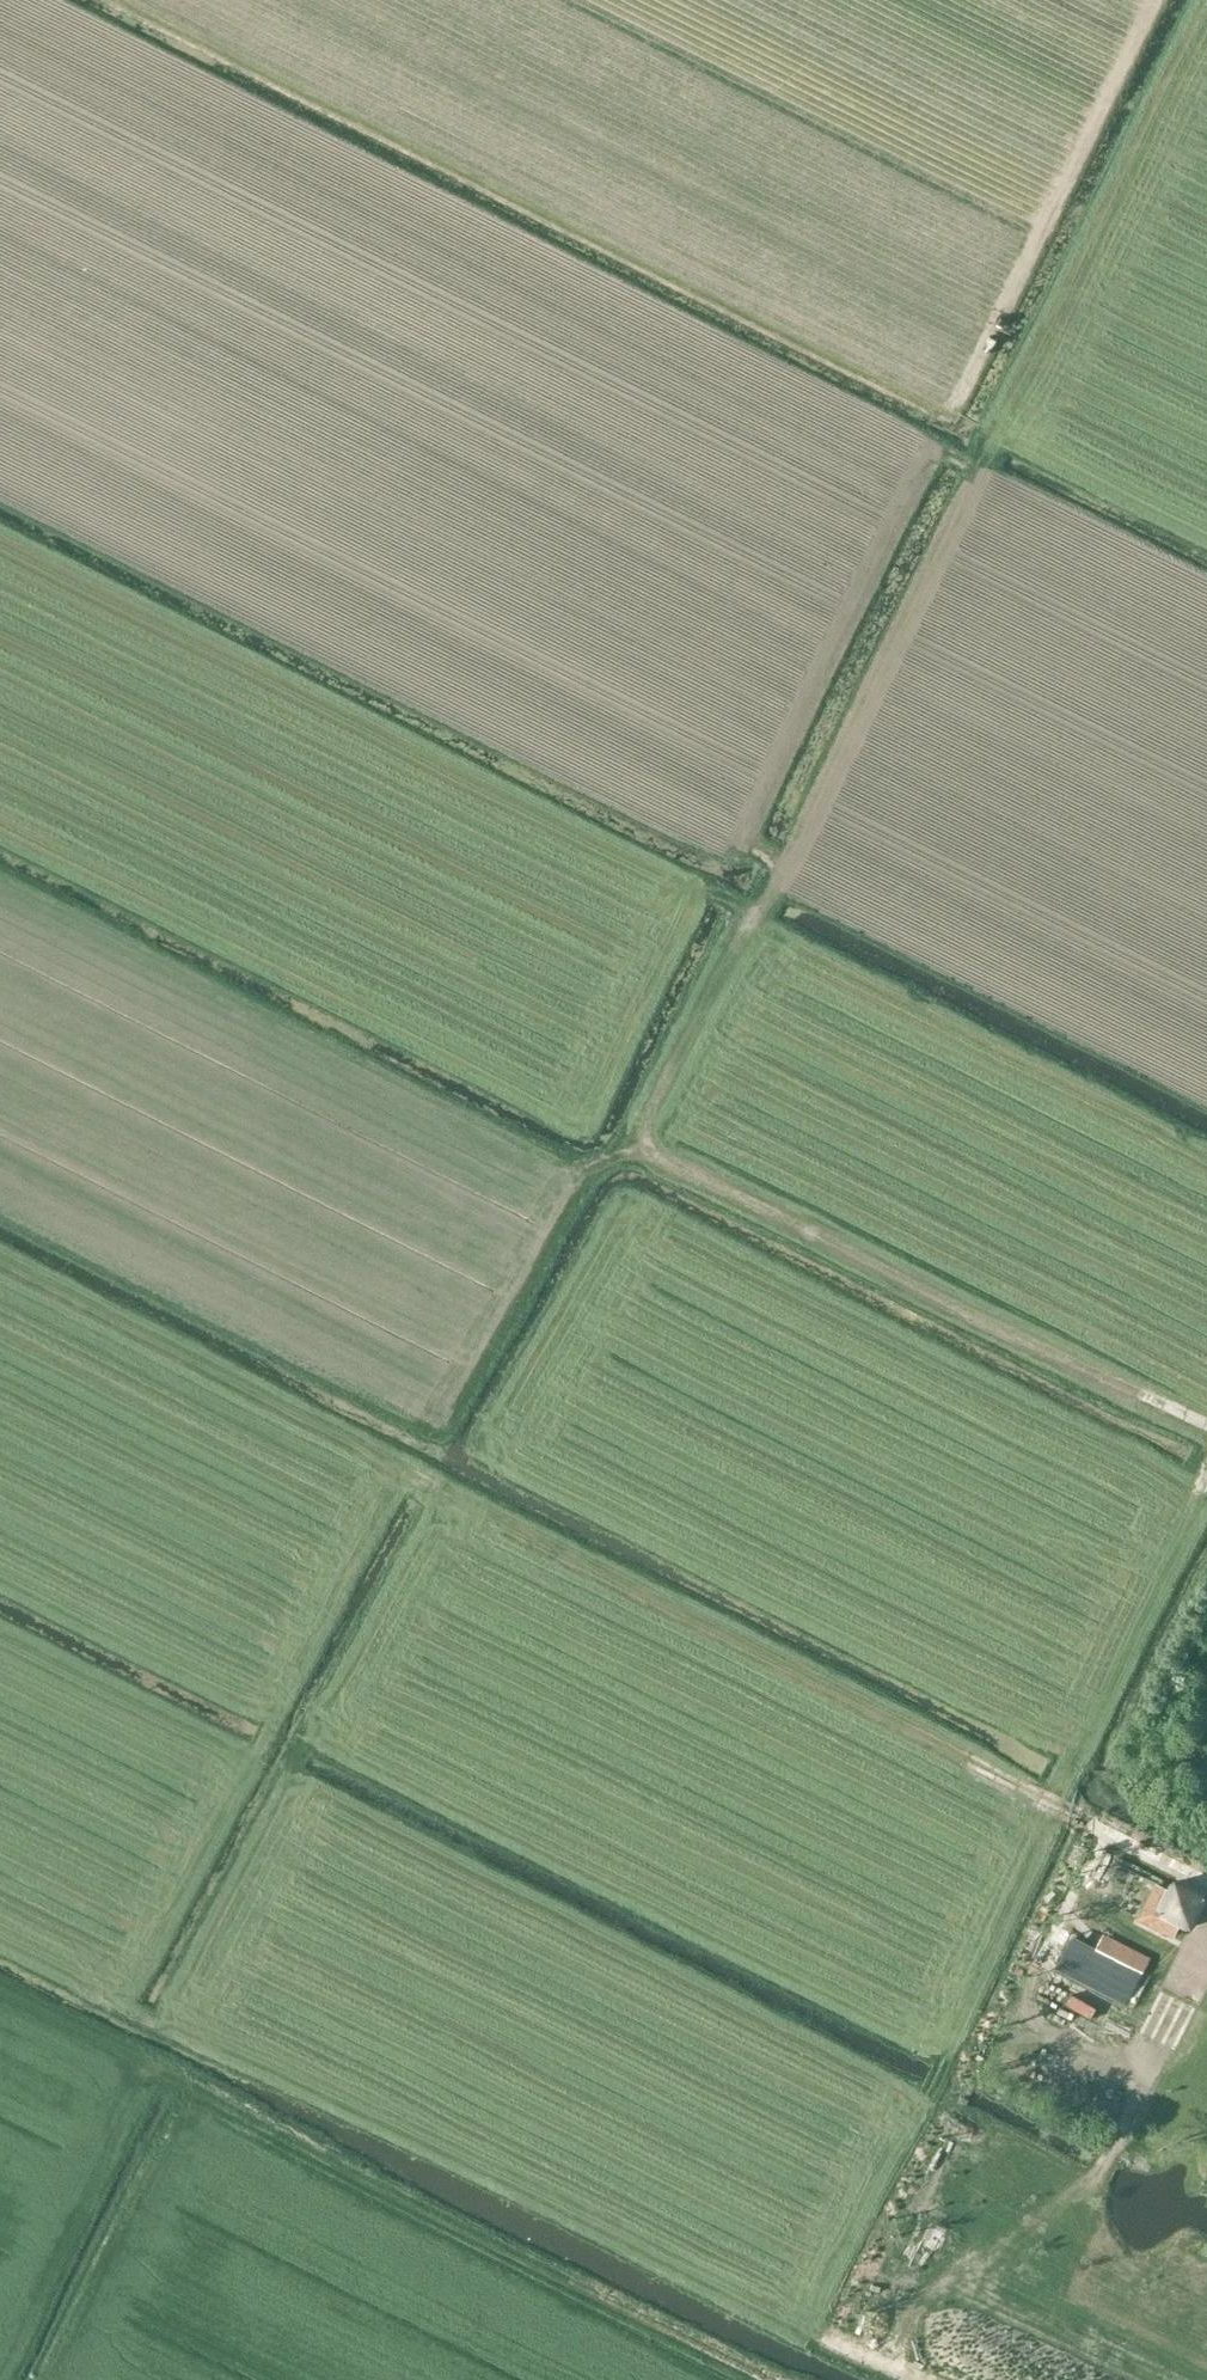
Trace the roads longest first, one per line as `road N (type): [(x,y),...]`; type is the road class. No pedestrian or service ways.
road 1 (track): [(0,1268),(1206,1887)]
road 2 (track): [(135,2064),(761,2379)]

